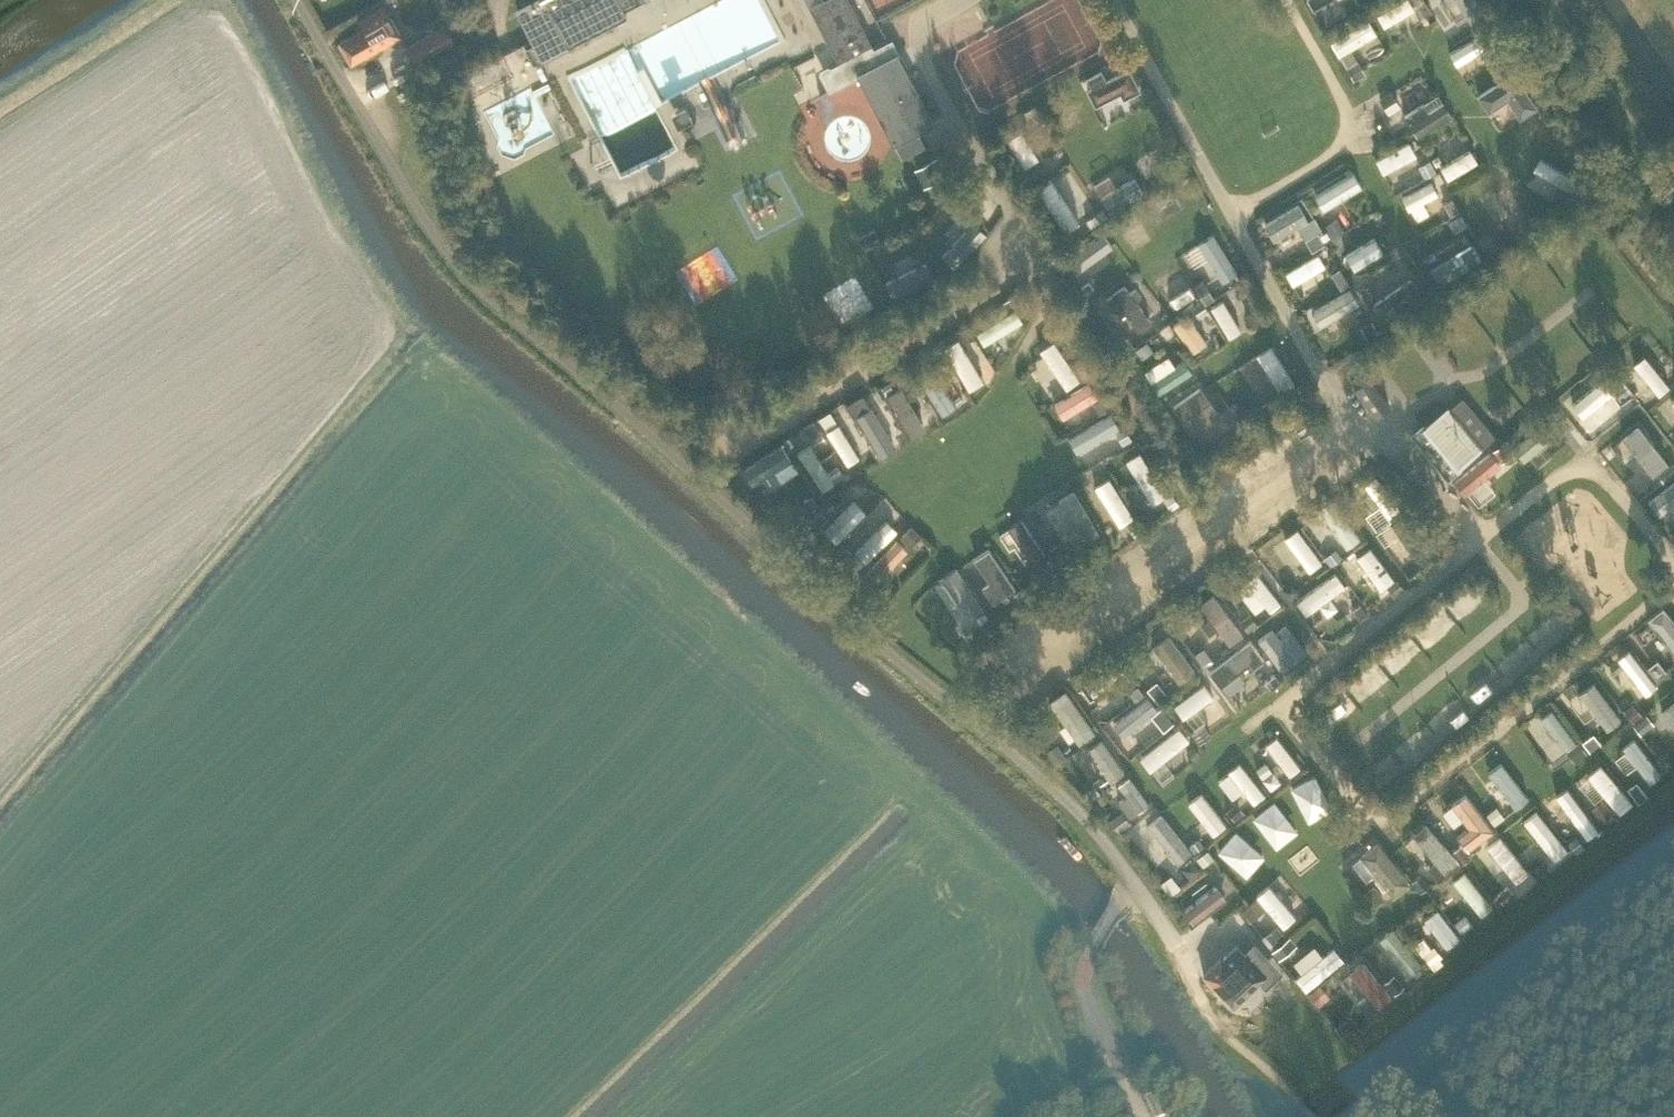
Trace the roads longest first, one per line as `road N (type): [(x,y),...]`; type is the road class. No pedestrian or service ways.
road 1 (unclassified): [(1212,1018),(1179,953),(1093,832),(921,675),(880,625),(468,277),(418,210),(299,0)]

